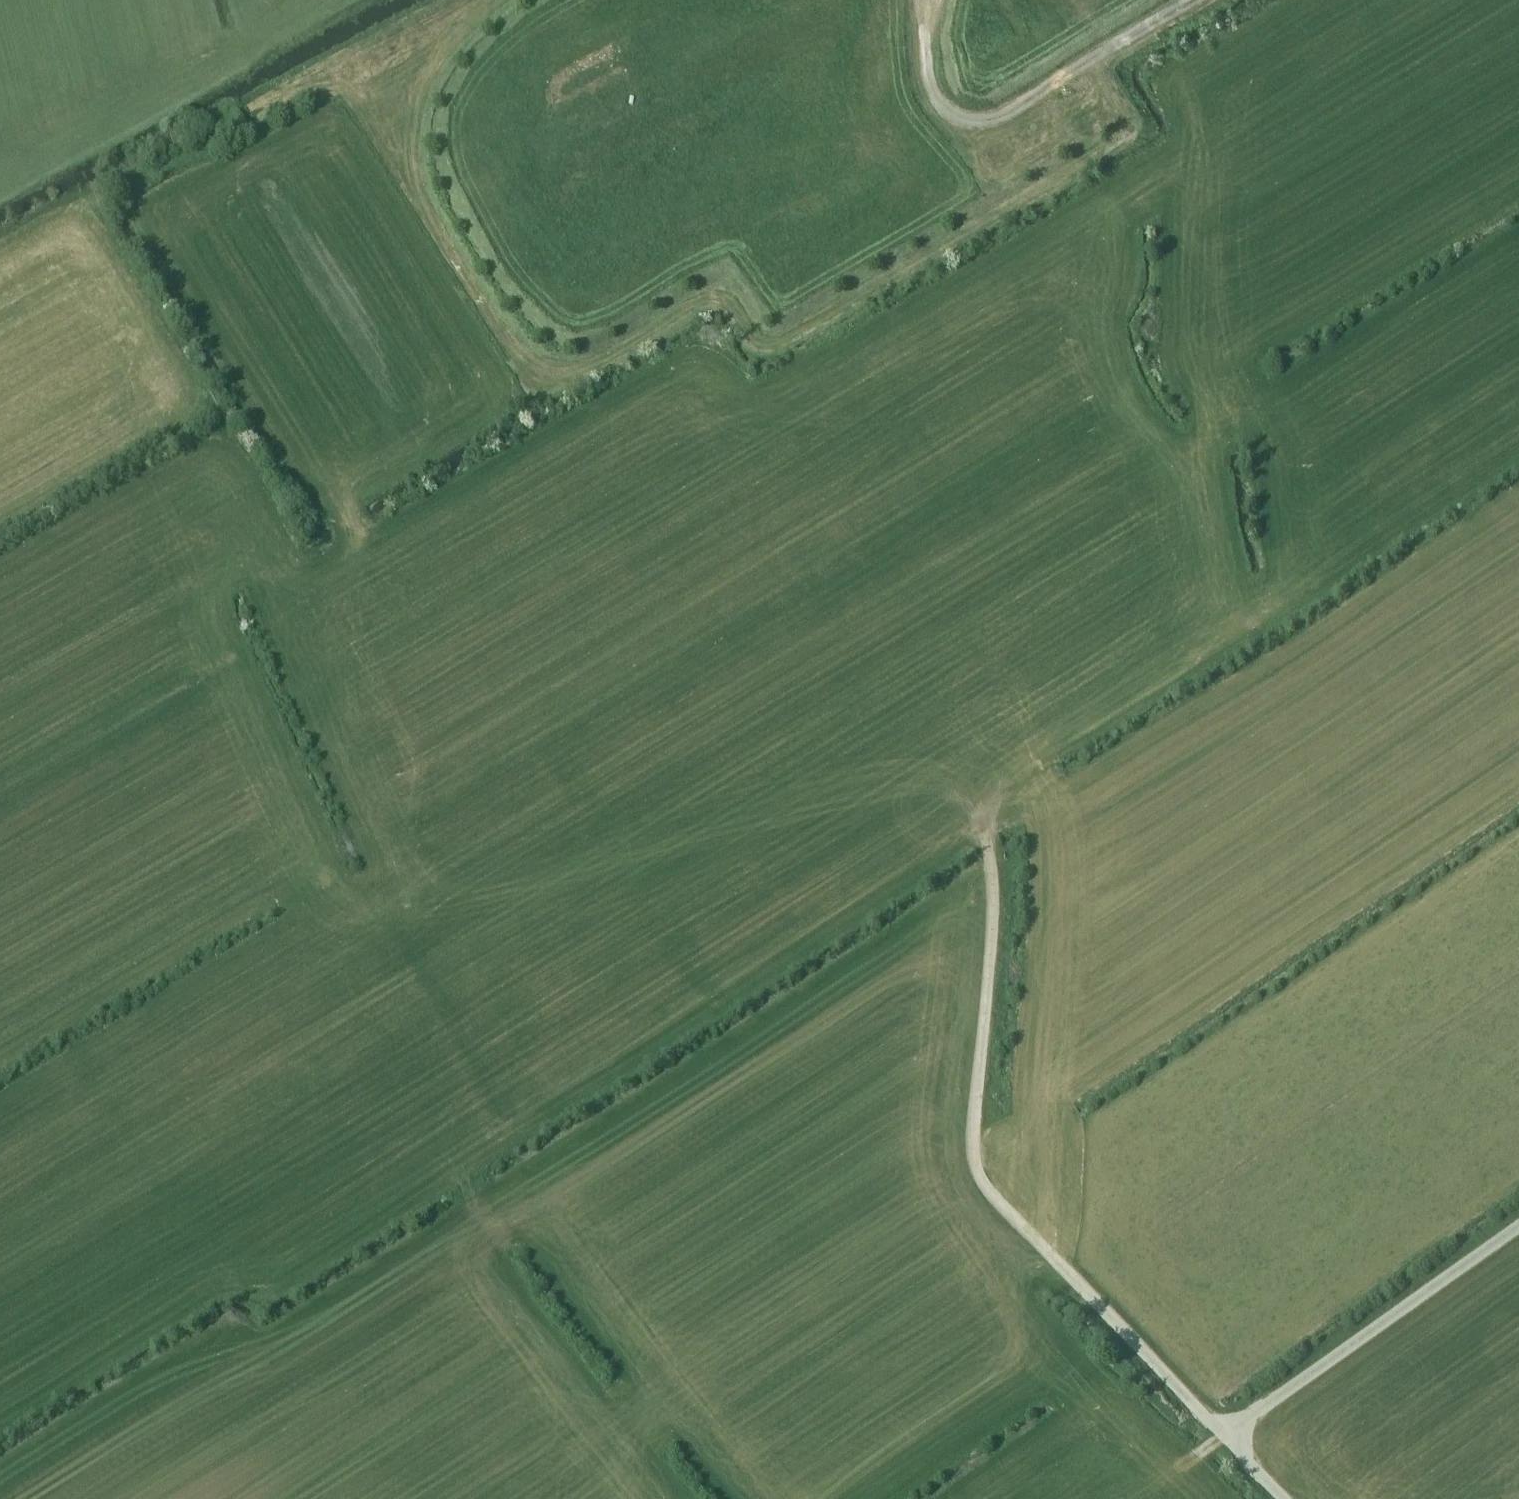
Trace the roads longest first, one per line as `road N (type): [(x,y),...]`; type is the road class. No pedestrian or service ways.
road 1 (track): [(989,855),(994,920),(974,1133),(981,1178),(1284,1498)]
road 2 (track): [(1518,1224),(1225,1436)]

